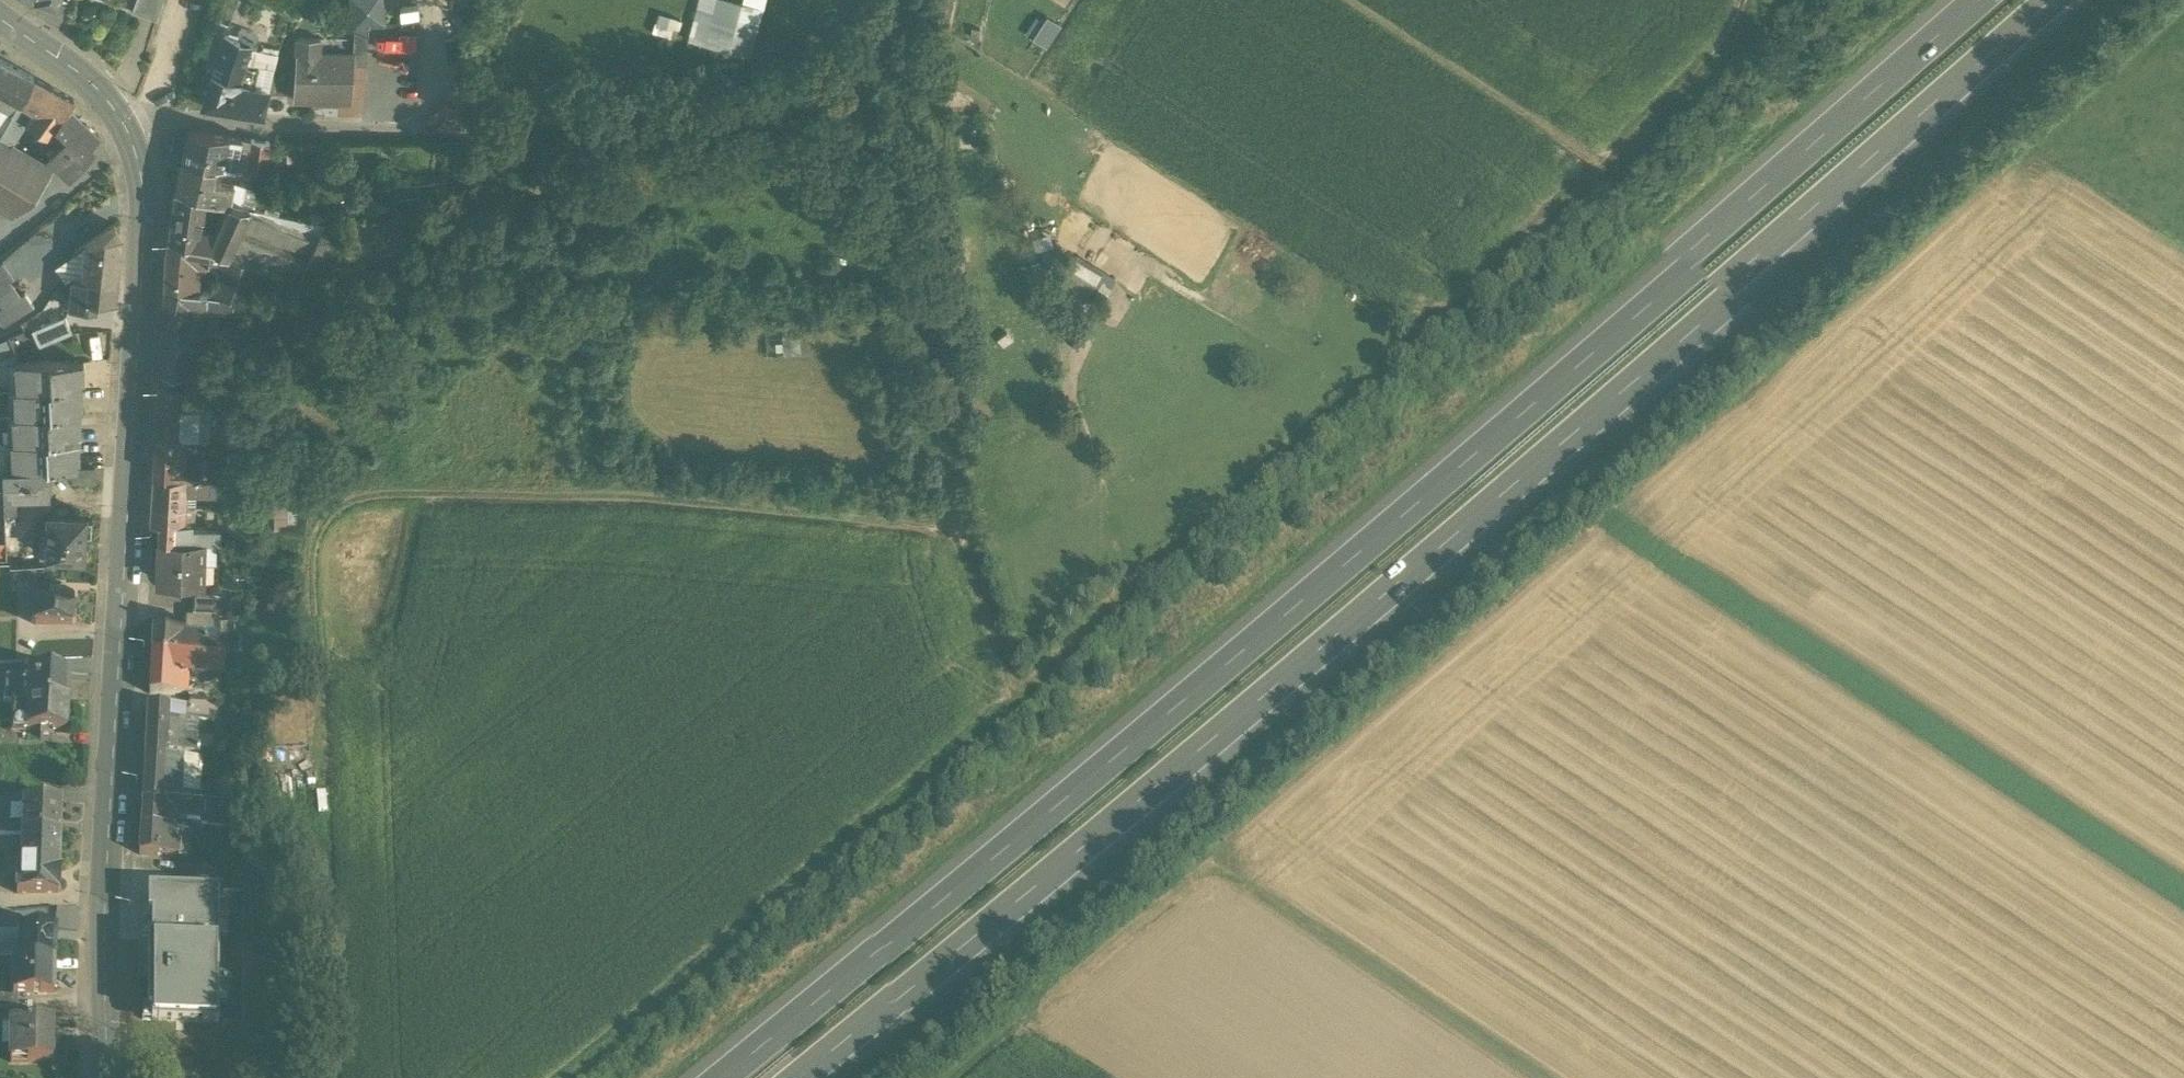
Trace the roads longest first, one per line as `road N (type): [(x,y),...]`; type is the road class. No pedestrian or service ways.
road 1 (motorway): [(1986,0),(710,1077)]
road 2 (motorway): [(790,1077),(1319,641),(2061,0)]
road 3 (track): [(348,1077),(317,477),(966,534)]
road 4 (track): [(1742,0),(1736,40),(1661,116),(1020,697),(966,534)]
road 5 (secondary): [(108,1077),(103,973),(142,201),(125,123)]
road 6 (residential): [(125,123),(185,118),(298,130),(443,133),(784,106),(862,83),(881,57),(901,0)]
road 7 (track): [(862,83),(892,109),(966,534)]
road 8 (track): [(1523,1077),(1225,886)]
road 9 (track): [(1606,167),(1340,0)]
road 10 (track): [(979,1077),(1225,886)]
road 11 (secondary): [(125,123),(95,87),(0,18)]

